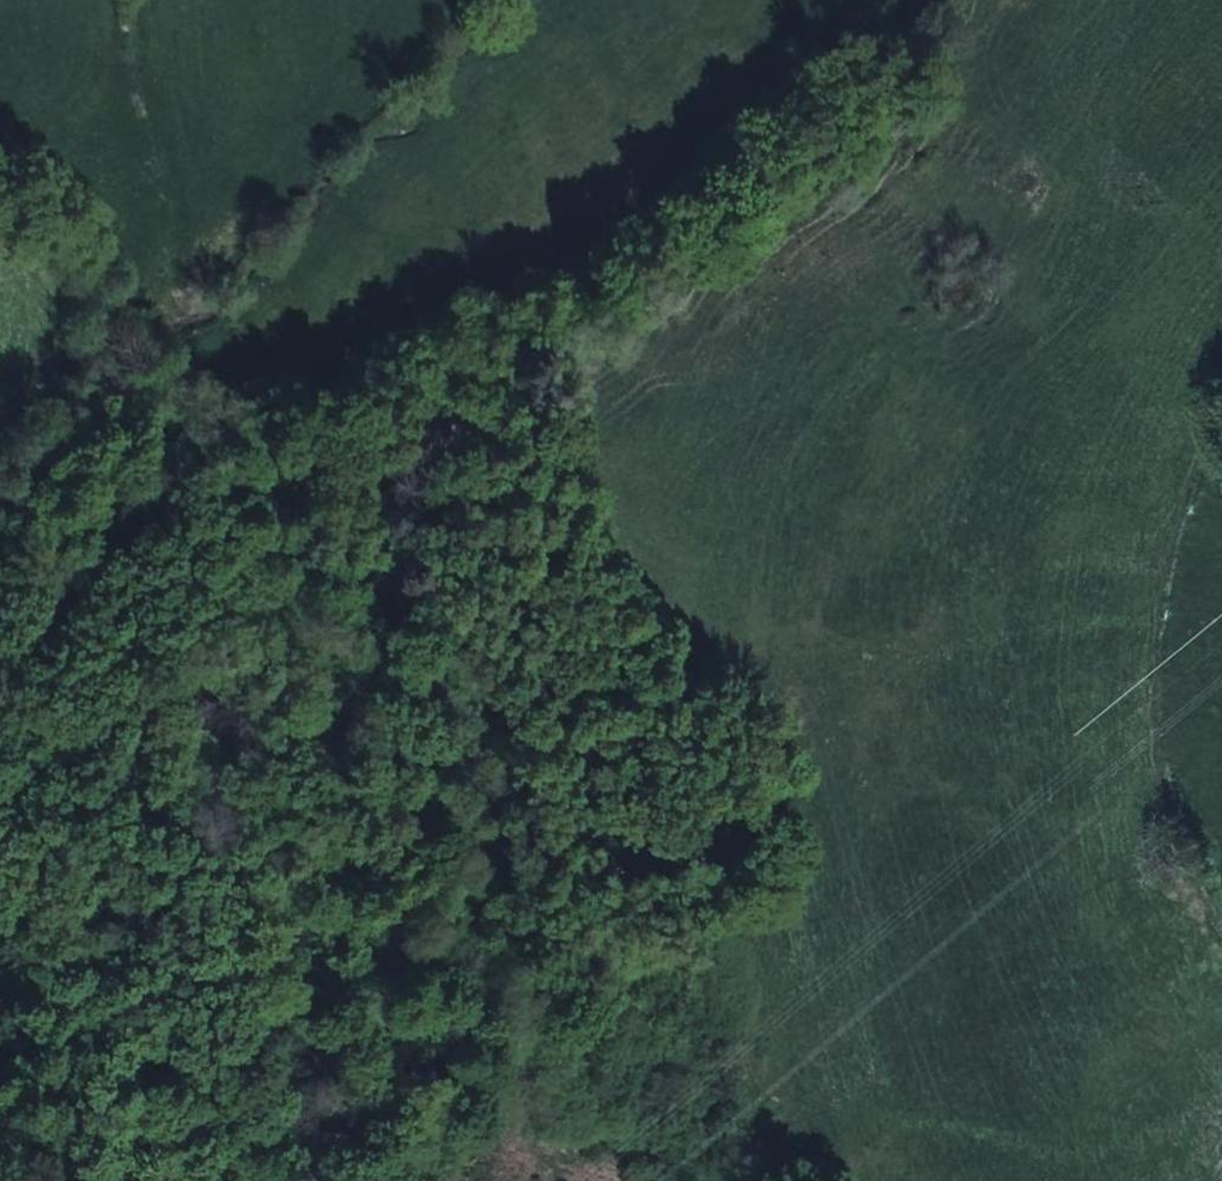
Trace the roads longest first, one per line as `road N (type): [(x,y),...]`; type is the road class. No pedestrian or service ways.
road 1 (track): [(1221,456),(1170,600),(1160,712),(1221,891)]

